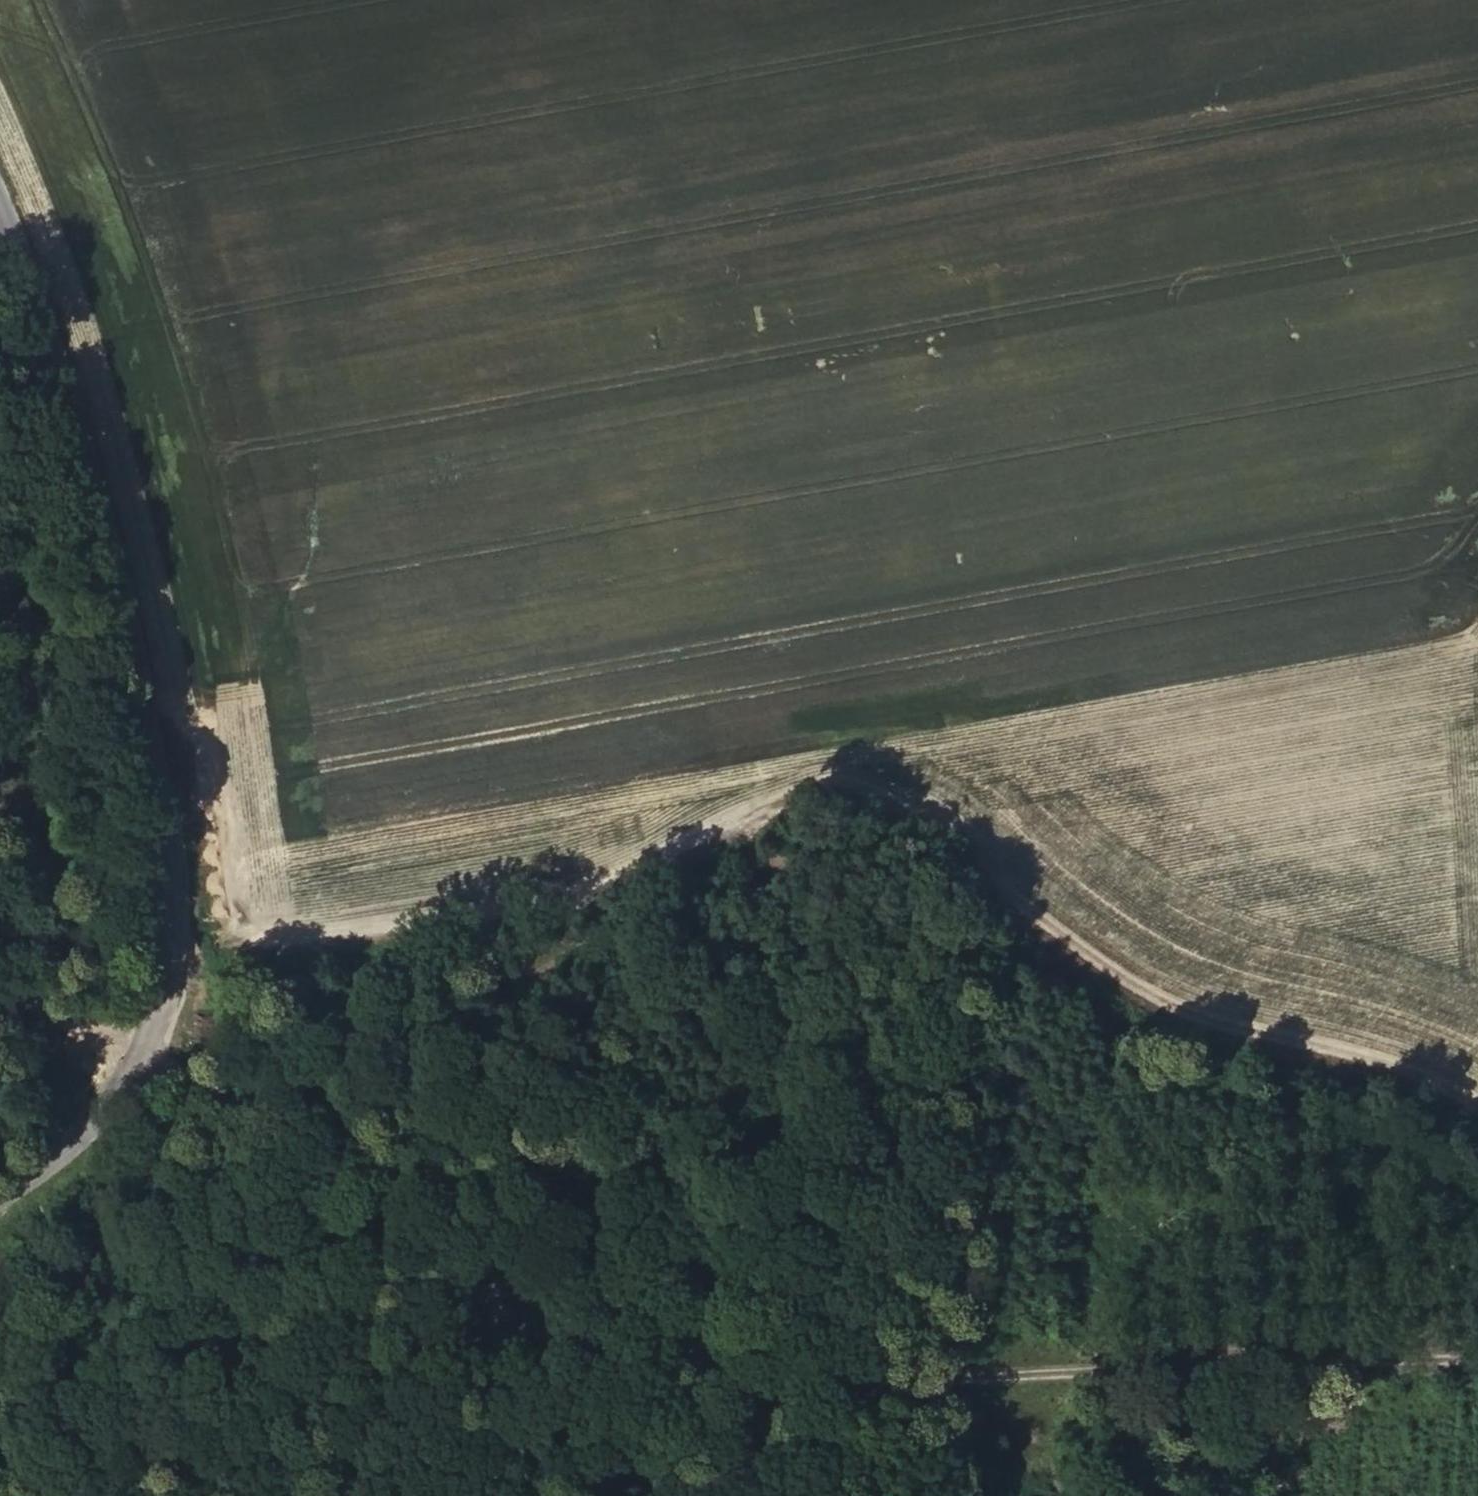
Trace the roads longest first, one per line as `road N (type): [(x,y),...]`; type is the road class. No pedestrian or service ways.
road 1 (track): [(0,979),(180,1052),(472,1279),(663,1353),(828,1370),(1477,1360)]
road 2 (tertiary): [(0,205),(50,352),(143,688),(174,811),(183,919),(180,983),(155,1039),(43,1178),(0,1216)]

